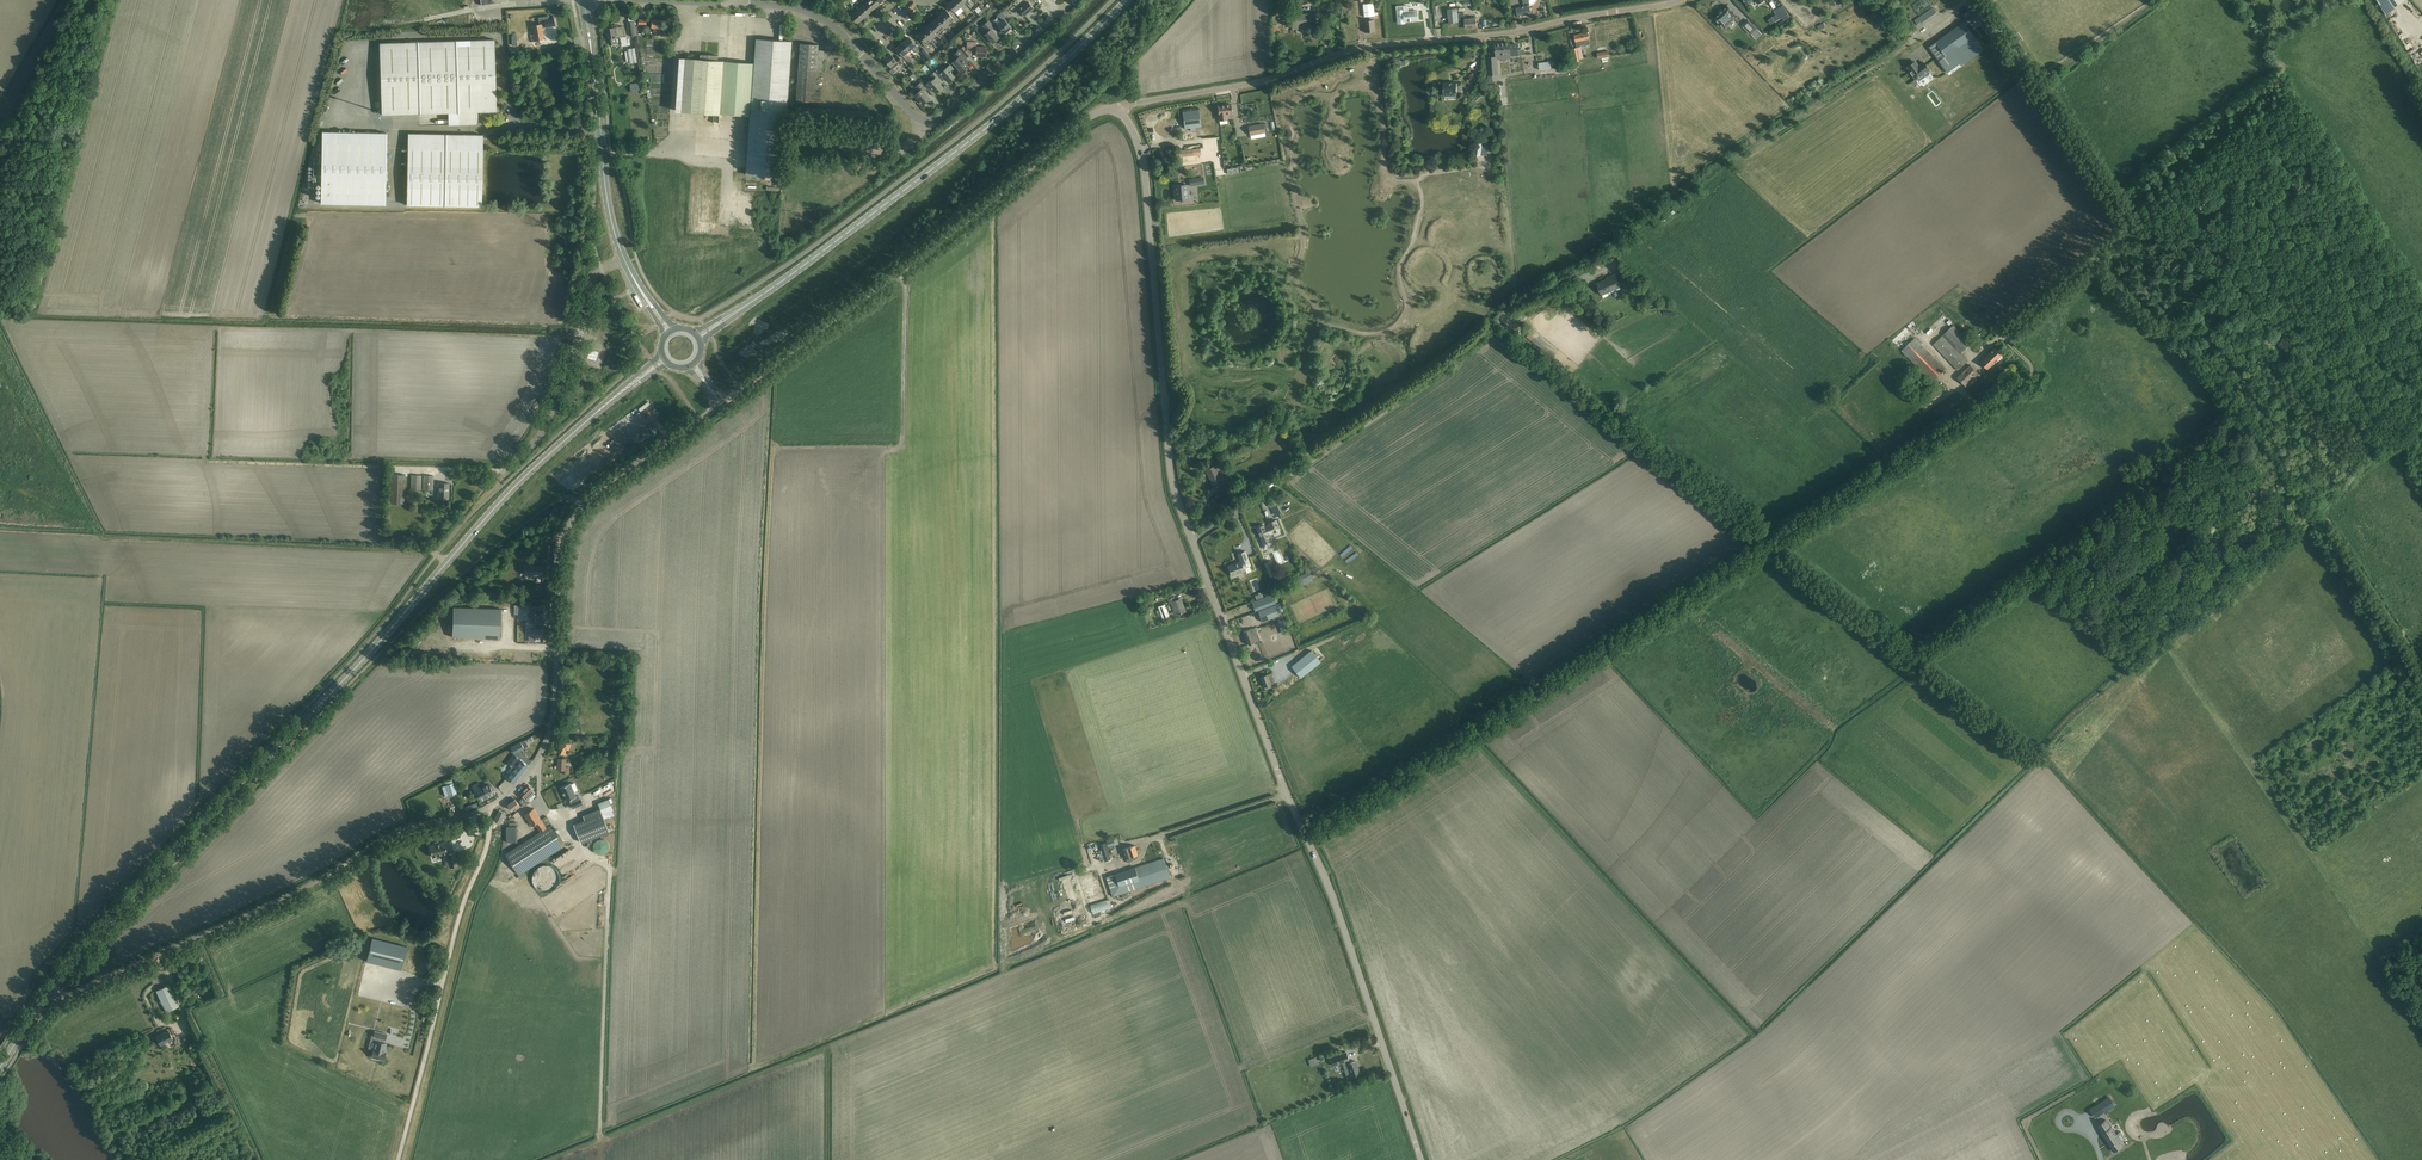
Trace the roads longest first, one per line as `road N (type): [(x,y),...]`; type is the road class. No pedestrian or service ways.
road 1 (tertiary): [(1422,1159),(1342,923),(1179,505),(1143,164),(1117,112)]
road 2 (secondary): [(0,1067),(50,993),(137,893),(379,643),(483,522),(602,404),(664,359)]
road 3 (unclassified): [(85,987),(305,887),(392,835),(471,815),(511,792),(534,765),(552,723),(561,557),(571,523),(602,488),(721,404)]
road 4 (track): [(1306,836),(2038,375),(2014,351)]
road 5 (tertiary): [(1117,112),(1263,81),(1368,48),(1499,37),(1684,0)]
road 6 (secondary): [(698,337),(975,136),(1126,0)]
road 7 (tertiary): [(721,404),(1085,120),(1117,112)]
road 8 (track): [(398,1159),(491,806)]
road 9 (unclassified): [(2098,260),(2131,221),(1981,0)]
road 10 (unclassified): [(502,479),(546,425),(592,278),(625,261)]
road 11 (residential): [(926,129),(825,20),(797,8),(736,5)]
road 12 (secondary): [(625,261),(607,197),(590,46)]
road 13 (residential): [(926,129),(1058,14)]

